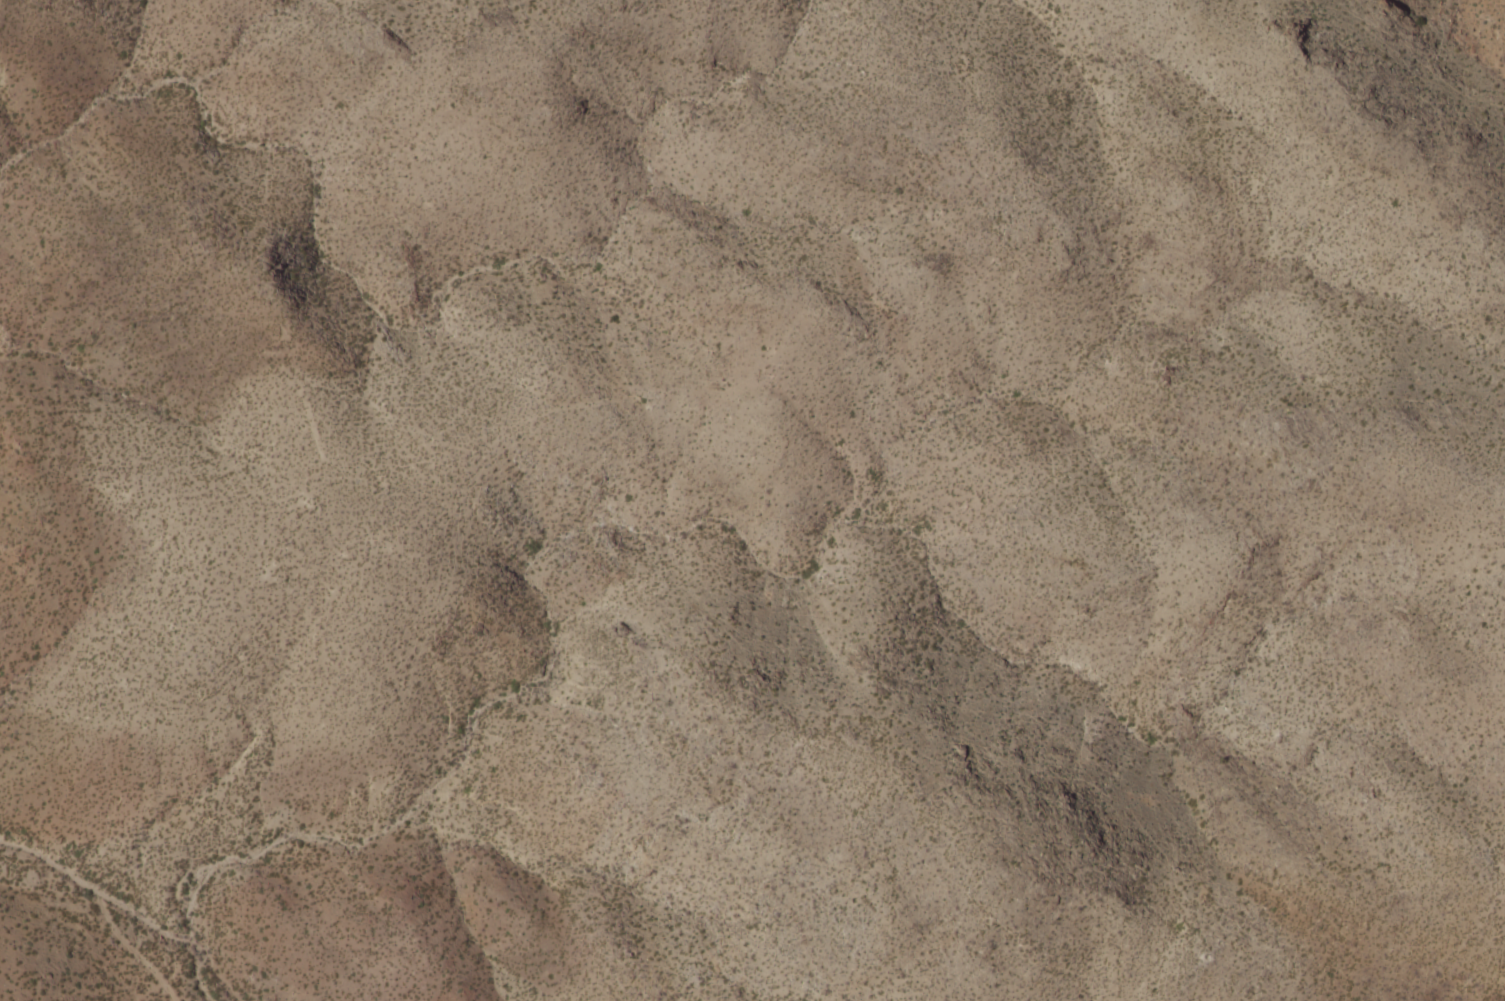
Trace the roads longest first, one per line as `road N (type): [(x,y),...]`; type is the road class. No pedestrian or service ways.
road 1 (track): [(0,841),(95,894),(111,930),(174,1000)]

